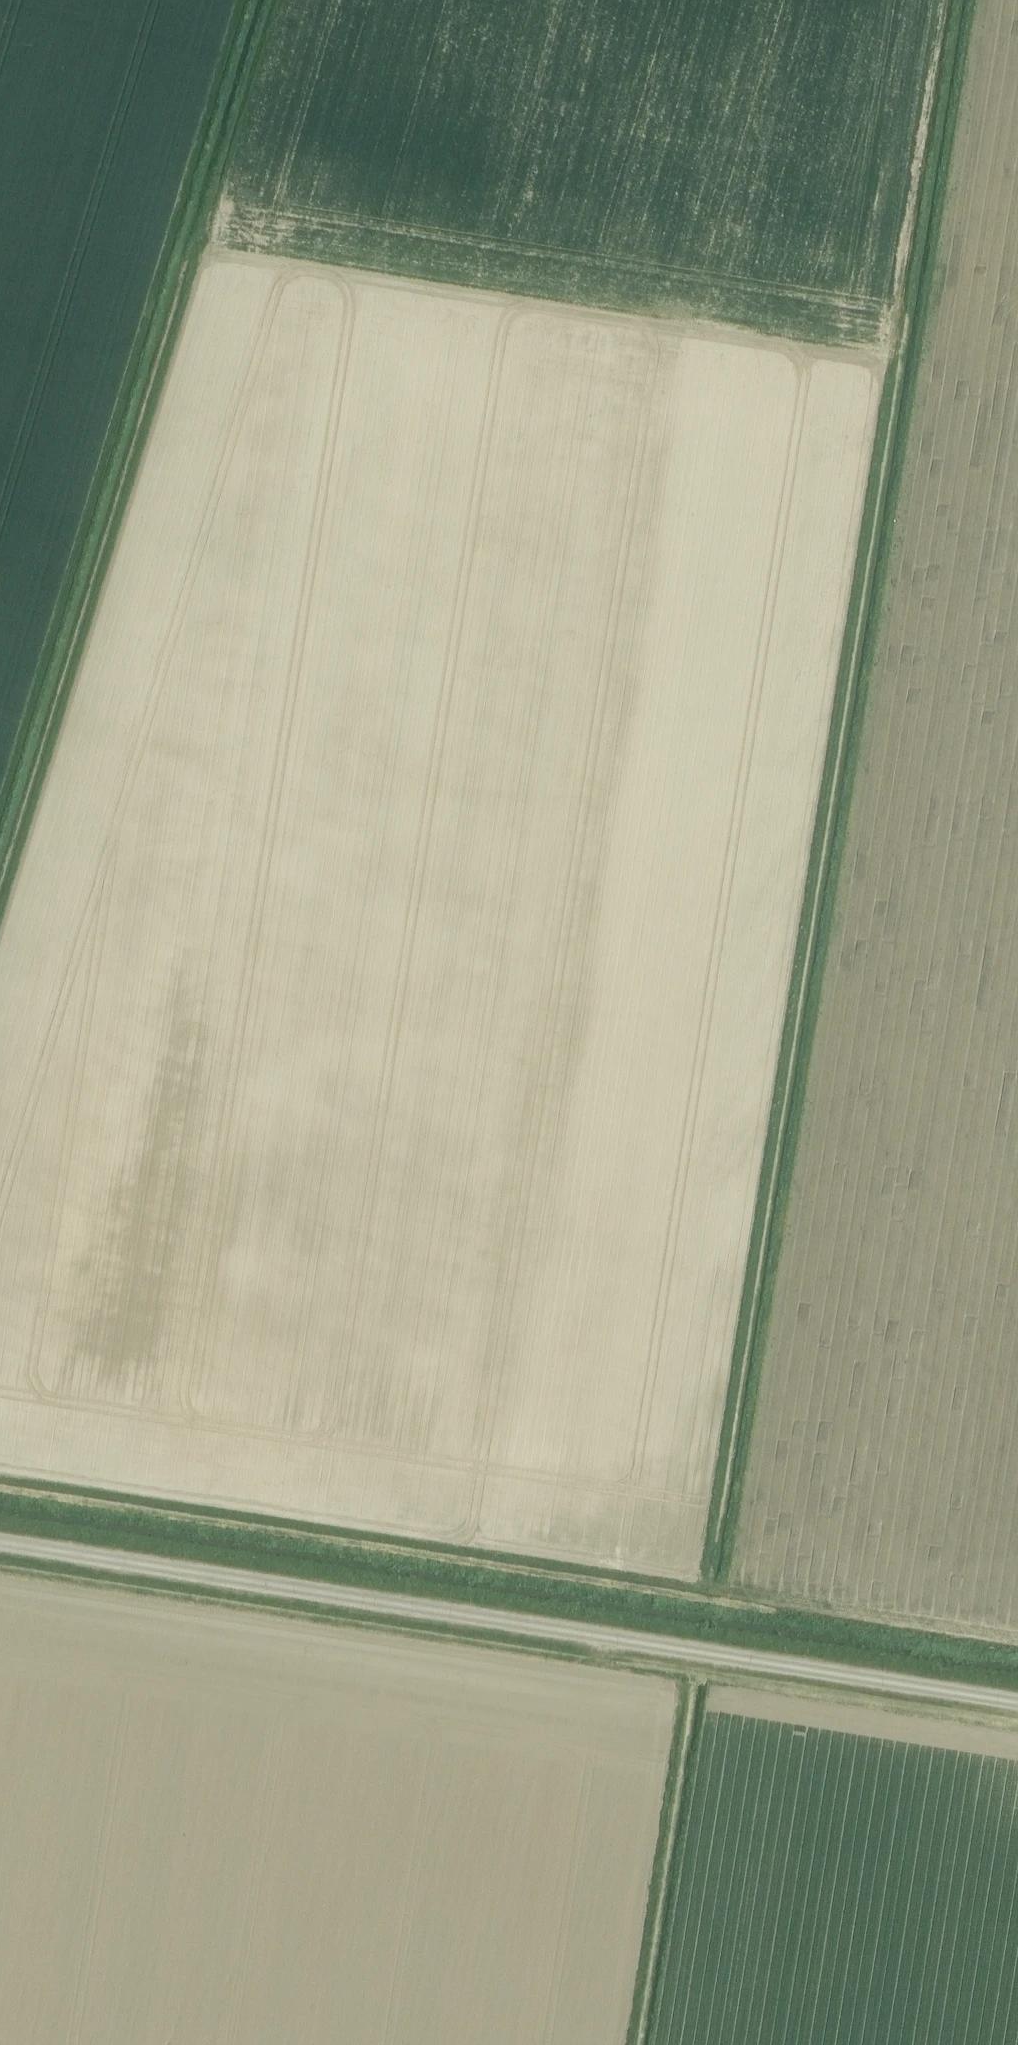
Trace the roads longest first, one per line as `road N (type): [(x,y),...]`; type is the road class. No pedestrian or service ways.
road 1 (tertiary): [(1017,1703),(0,1541)]

